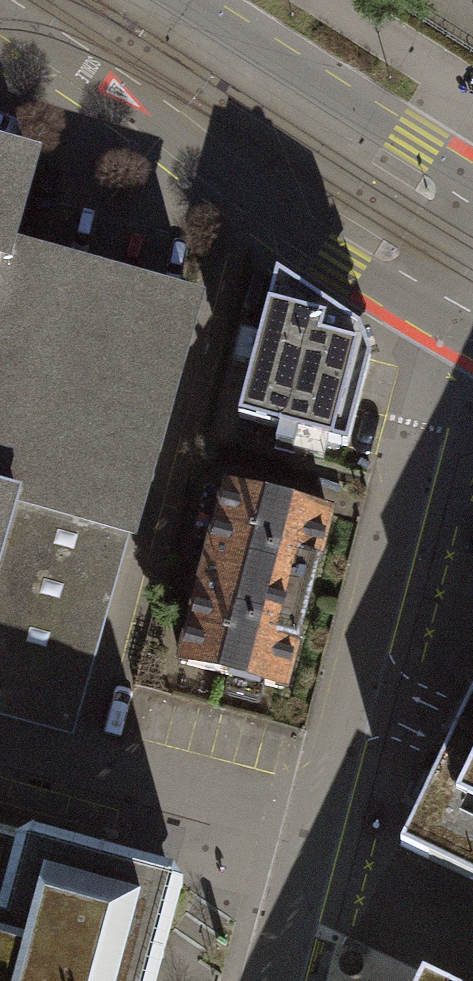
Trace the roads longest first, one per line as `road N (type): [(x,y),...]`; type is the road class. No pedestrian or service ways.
road 1 (unclassified): [(454,328),(416,427),(272,980)]
road 2 (tertiary): [(0,14),(108,84),(345,262),(454,328)]
road 3 (tertiary): [(472,180),(189,0)]

